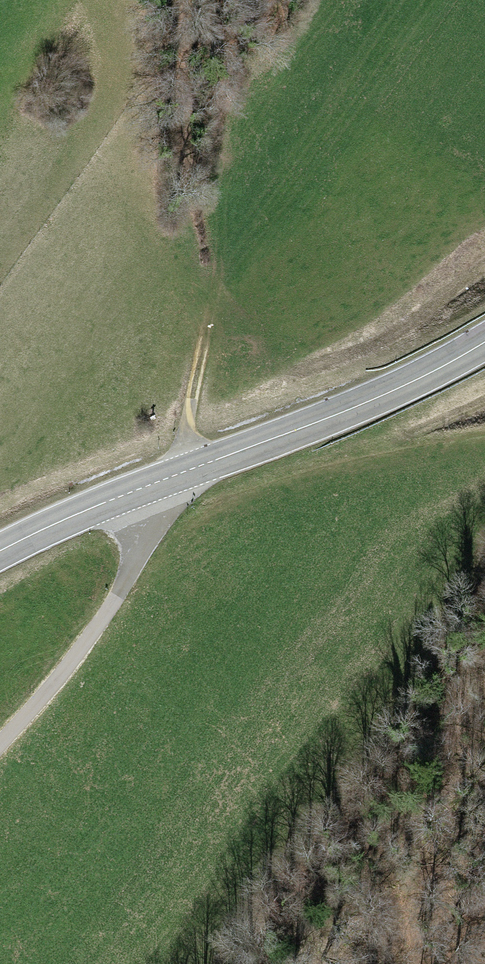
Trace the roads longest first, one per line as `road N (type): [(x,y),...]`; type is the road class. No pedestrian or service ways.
road 1 (primary): [(484,341),(342,412),(0,549)]
road 2 (track): [(209,333),(154,531),(114,604),(0,748)]

